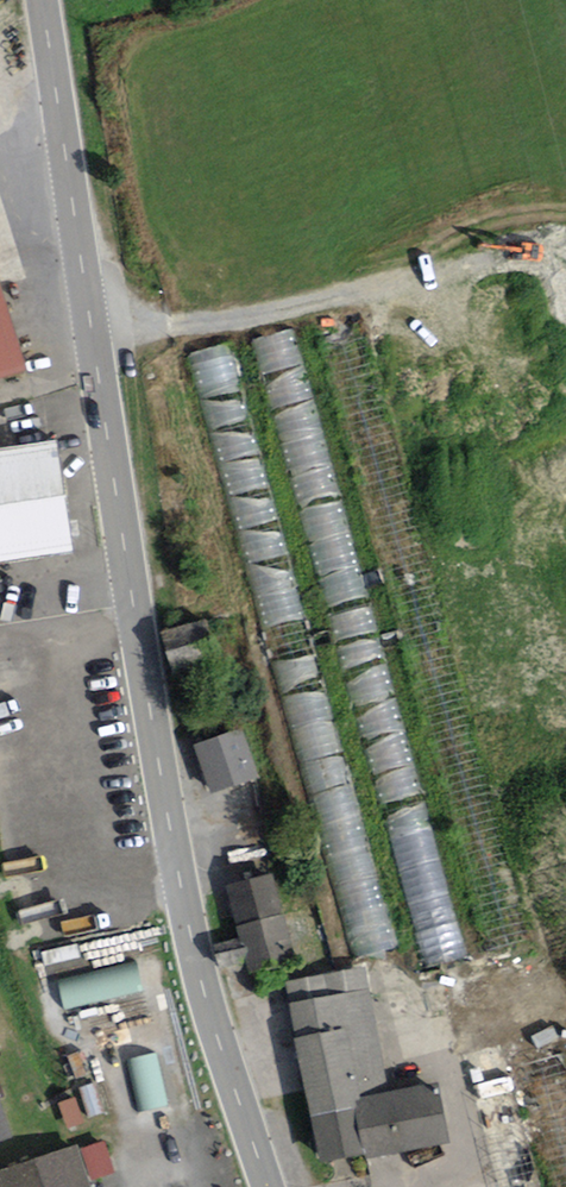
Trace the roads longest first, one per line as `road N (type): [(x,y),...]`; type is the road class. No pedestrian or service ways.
road 1 (secondary): [(267,1186),(189,928),(44,0)]
road 2 (track): [(434,272),(565,743)]
road 3 (track): [(94,332),(287,311),(565,237)]

